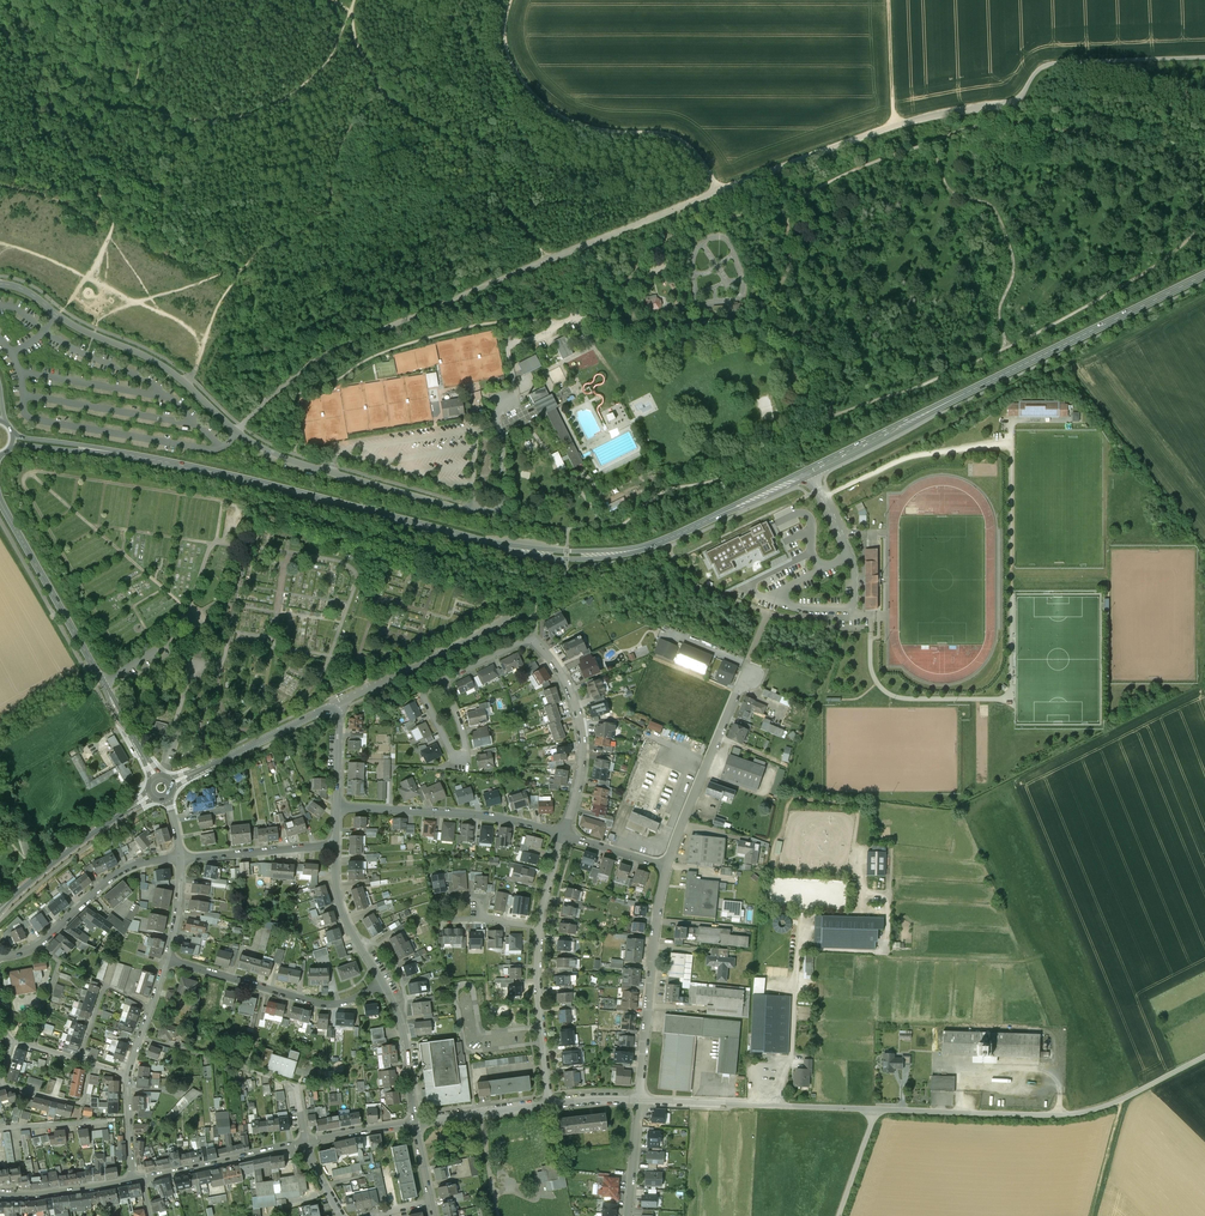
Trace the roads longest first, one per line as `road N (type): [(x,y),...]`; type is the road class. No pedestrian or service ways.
road 1 (secondary): [(13,440),(204,470),(501,546),(604,554),(663,541),(1204,273)]
road 2 (unclassified): [(0,285),(146,357),(276,455),(459,510),(500,508),(497,411),(510,399)]
road 3 (track): [(341,33),(326,65),(280,103),(208,123),(83,99),(40,77),(0,26)]
road 4 (track): [(241,426),(302,375),(548,260)]
road 5 (unclassified): [(876,1110),(1086,1112),(1204,1057)]
road 6 (track): [(719,190),(691,147),(678,140),(579,125),(544,106),(512,66),(503,27),(510,0)]
road 7 (tertiary): [(0,503),(146,758)]
road 8 (track): [(719,190),(894,125),(993,105)]
road 9 (residential): [(640,1100),(876,1110)]
road 10 (residential): [(666,867),(640,1100)]
road 11 (track): [(993,105),(1016,103),(1041,68),(1053,64),(1204,58)]
road 12 (residential): [(563,835),(469,814),(337,807)]
road 13 (residential): [(384,984),(323,1005),(168,960)]
road 14 (residential): [(0,957),(38,947),(135,865),(181,858)]
road 15 (residential): [(563,835),(580,775),(582,732),(566,684),(532,640)]
road 16 (residential): [(751,678),(736,693),(666,867)]
road 17 (residential): [(547,1103),(540,927)]
road 18 (tertiary): [(0,910),(133,806)]
road 19 (residential): [(142,1178),(306,1143)]
road 20 (residential): [(444,679),(423,697),(456,762),(467,747),(454,705)]
road 21 (residential): [(181,858),(336,845)]
road 22 (residential): [(191,775),(328,709)]
road 23 (track): [(548,260),(674,209)]
road 24 (residential): [(0,1194),(132,1180)]
road 25 (track): [(894,125),(887,0)]
road 26 (residential): [(0,1083),(78,1104),(91,1064)]
road 27 (residential): [(128,1076),(168,960)]
road 28 (track): [(1091,1215),(1122,1100)]

